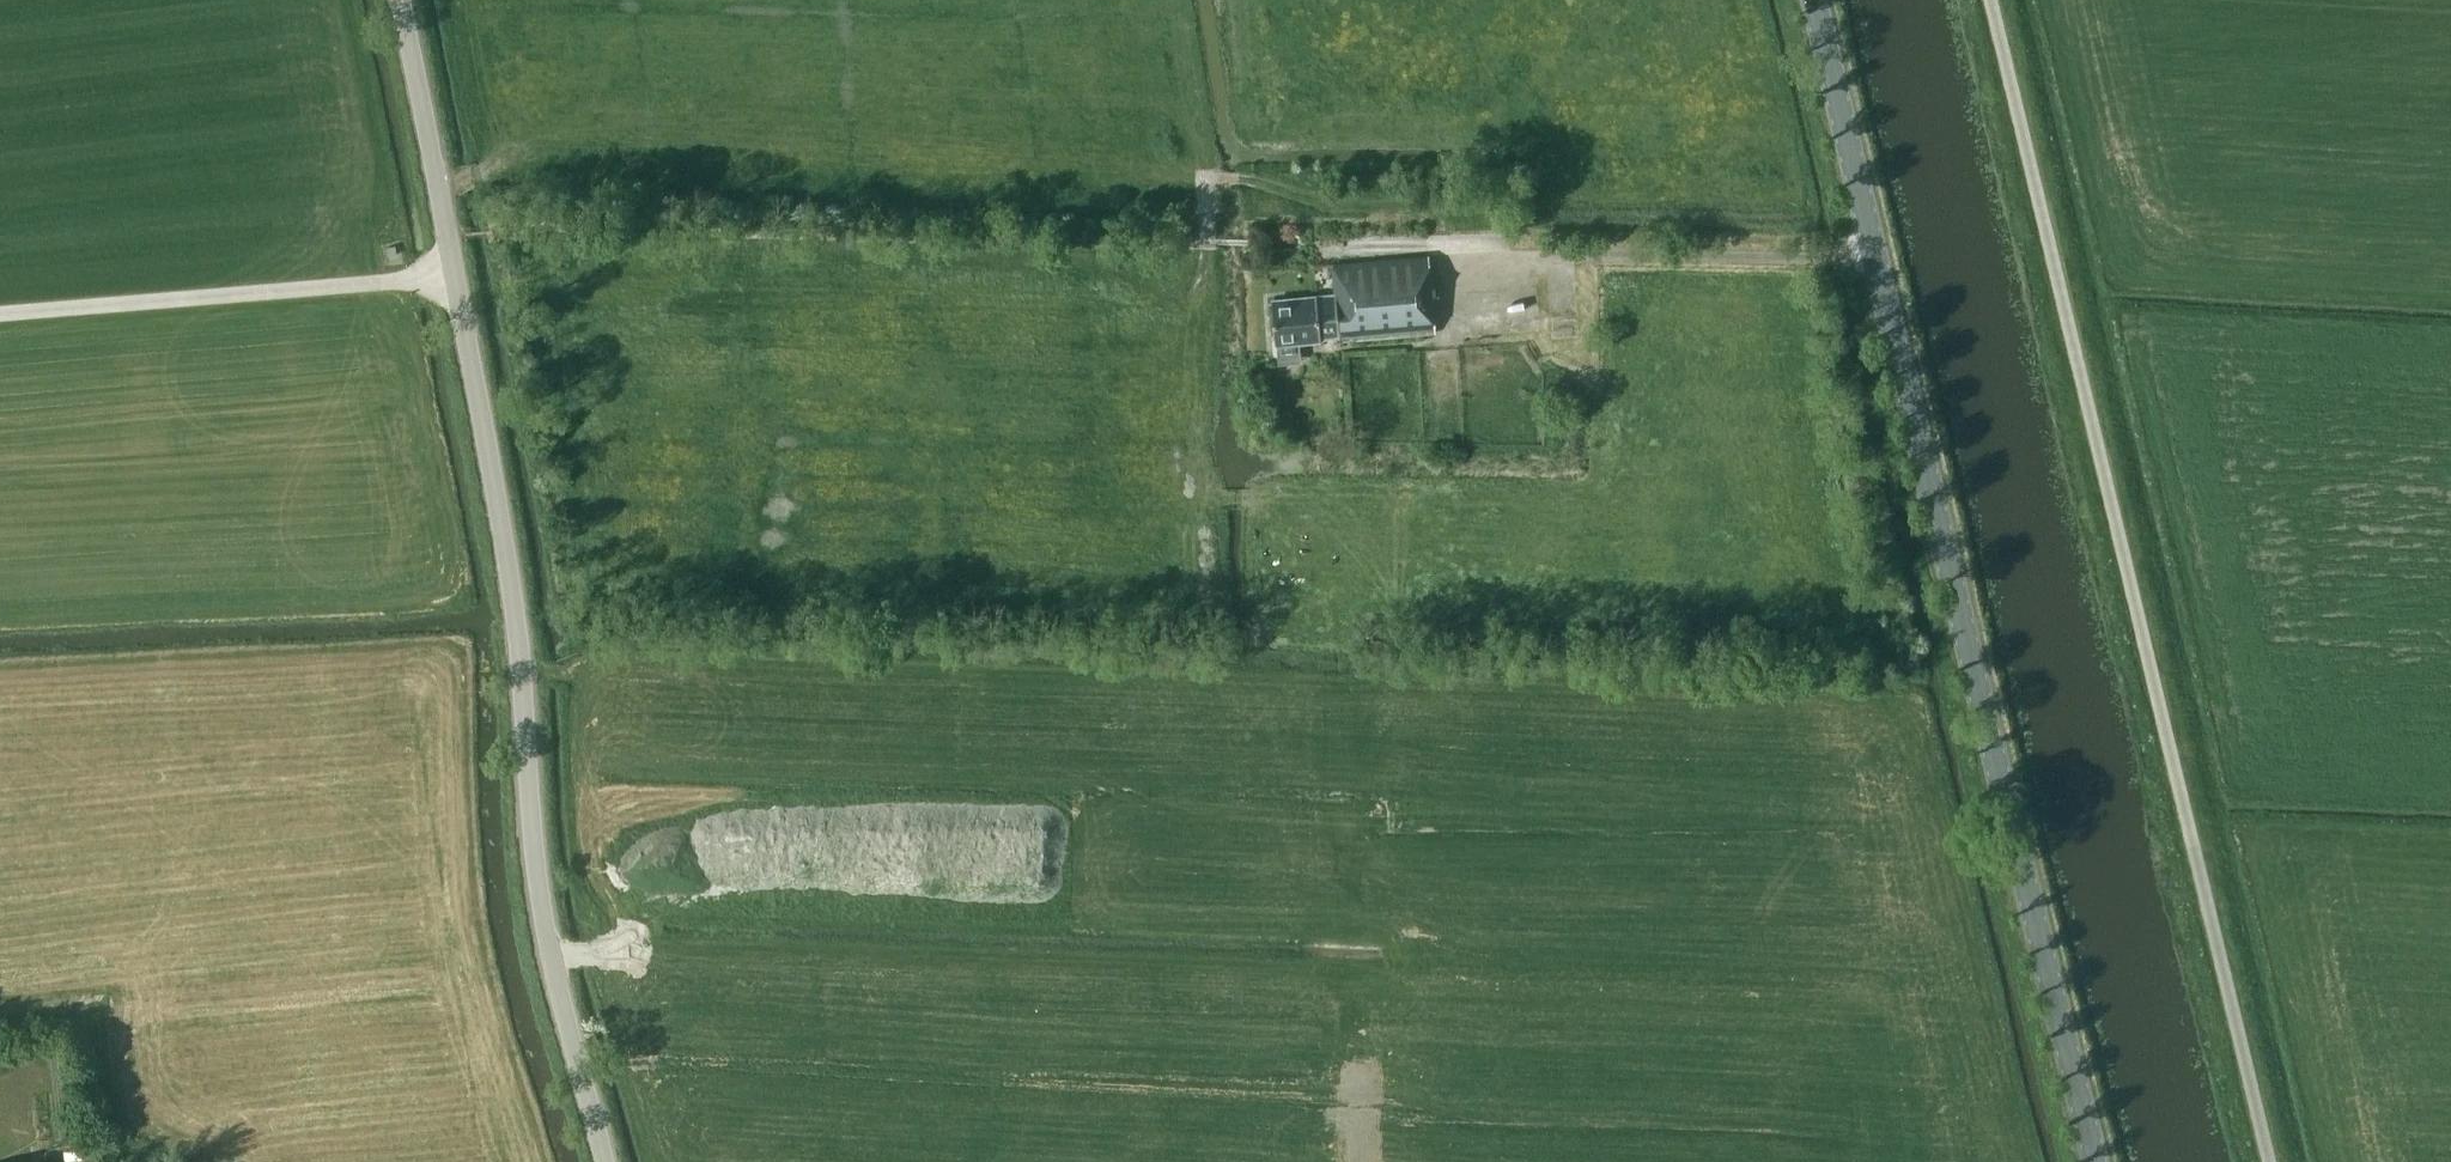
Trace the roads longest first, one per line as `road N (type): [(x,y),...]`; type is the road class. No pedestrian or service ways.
road 1 (secondary): [(2093,1161),(1814,0)]
road 2 (unclassified): [(609,1161),(554,972),(532,854),(522,621),(401,0)]

